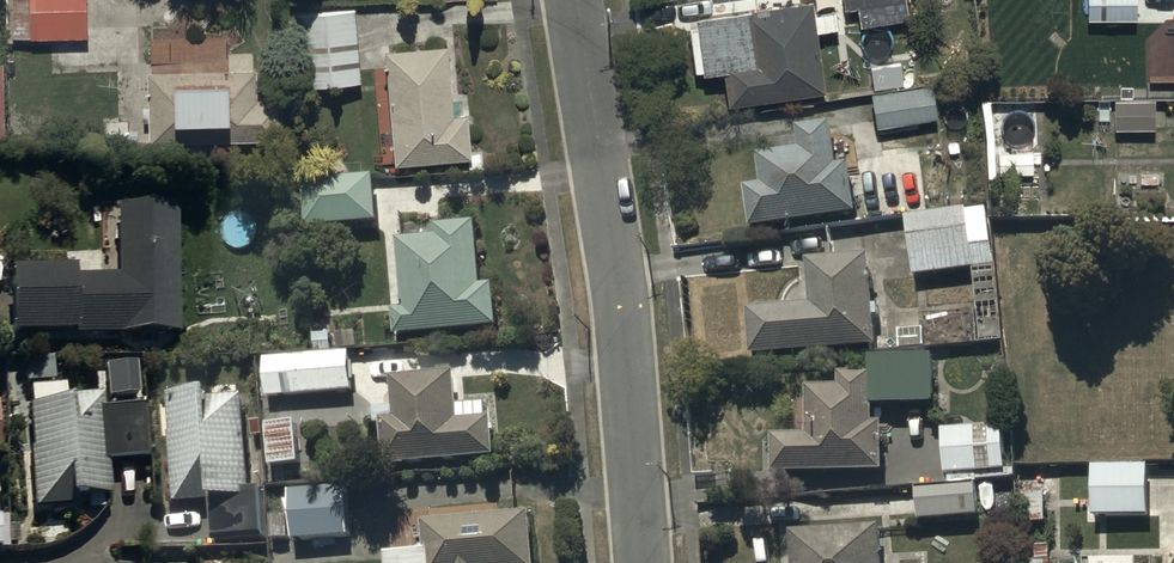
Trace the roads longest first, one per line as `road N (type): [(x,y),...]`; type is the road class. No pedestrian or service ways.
road 1 (residential): [(642,562),(618,276),(572,0)]

